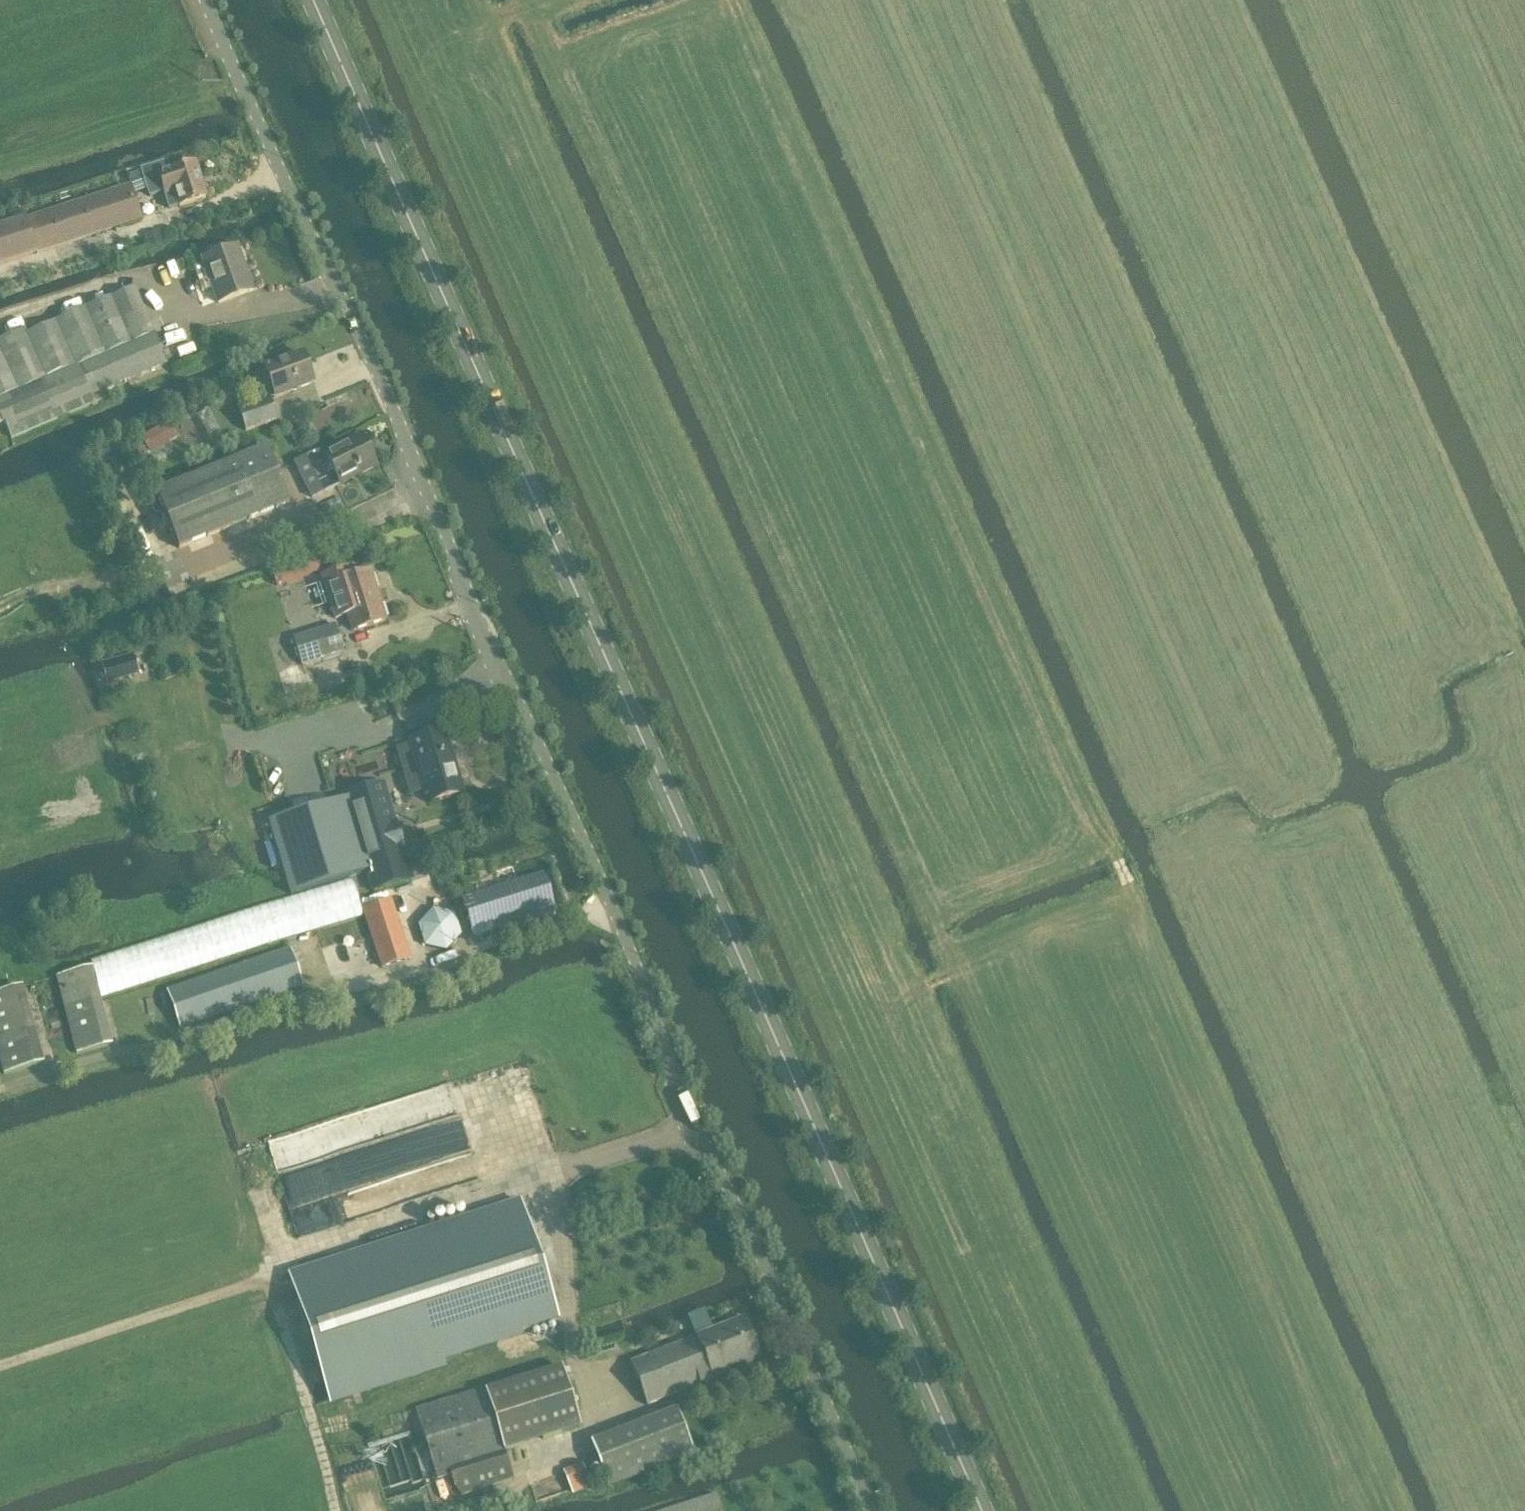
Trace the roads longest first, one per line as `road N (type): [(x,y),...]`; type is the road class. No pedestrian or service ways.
road 1 (secondary): [(981,1510),(313,0)]
road 2 (residential): [(871,1510),(207,0)]
road 3 (track): [(335,1510),(268,1280),(0,1367)]

